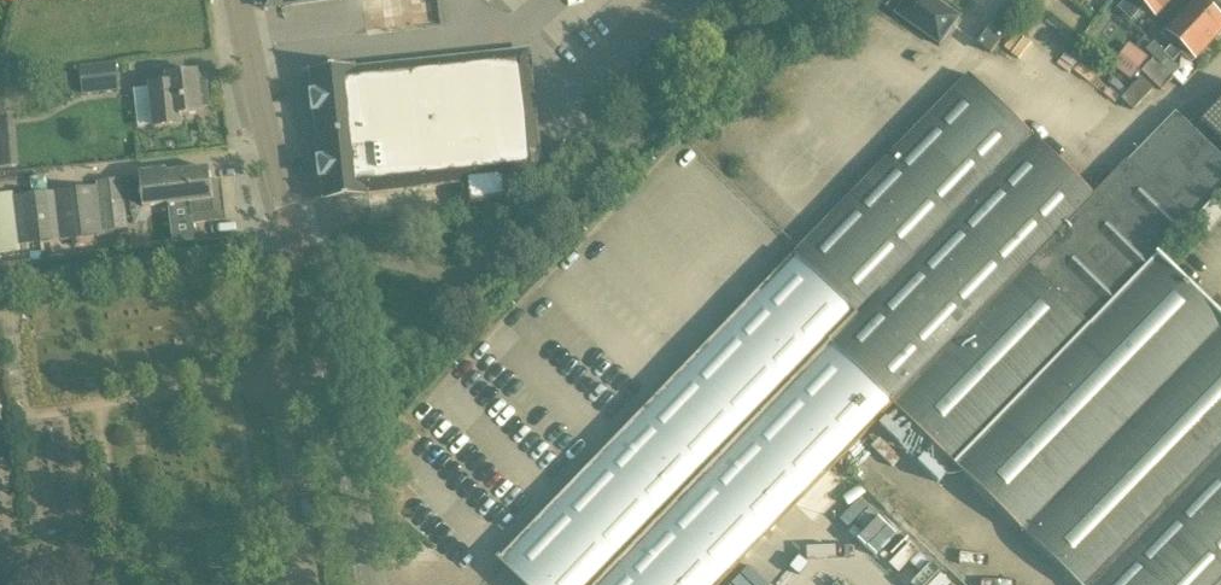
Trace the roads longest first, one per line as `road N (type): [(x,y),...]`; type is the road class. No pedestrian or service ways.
road 1 (tertiary): [(373,584),(331,374),(240,0)]

